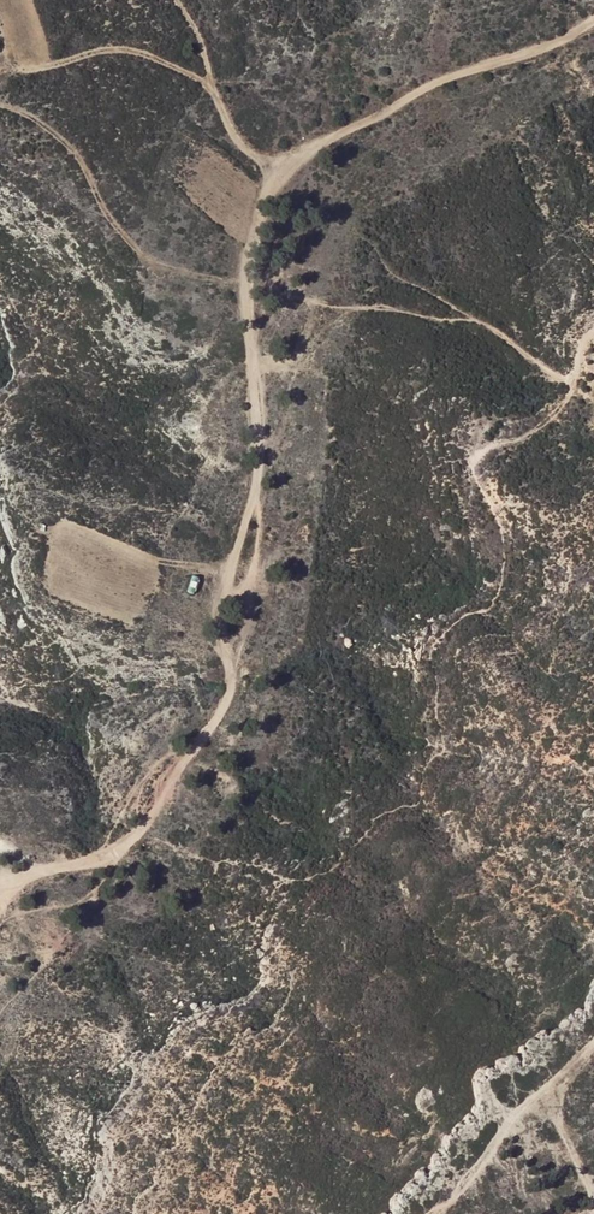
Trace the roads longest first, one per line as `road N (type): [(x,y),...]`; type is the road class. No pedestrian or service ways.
road 1 (track): [(260,545),(252,487),(261,413),(246,288),(250,241),(276,171),(468,67),(553,46),(593,16)]
road 2 (track): [(593,328),(580,342),(566,390),(540,421),(473,459),(476,483),(500,529),(501,554),(495,573),(470,597),(392,626),(355,626),(312,613),(260,545)]
road 3 (track): [(260,545),(230,688),(137,831),(103,859),(0,894)]
road 4 (track): [(246,288),(477,315),(568,383)]

